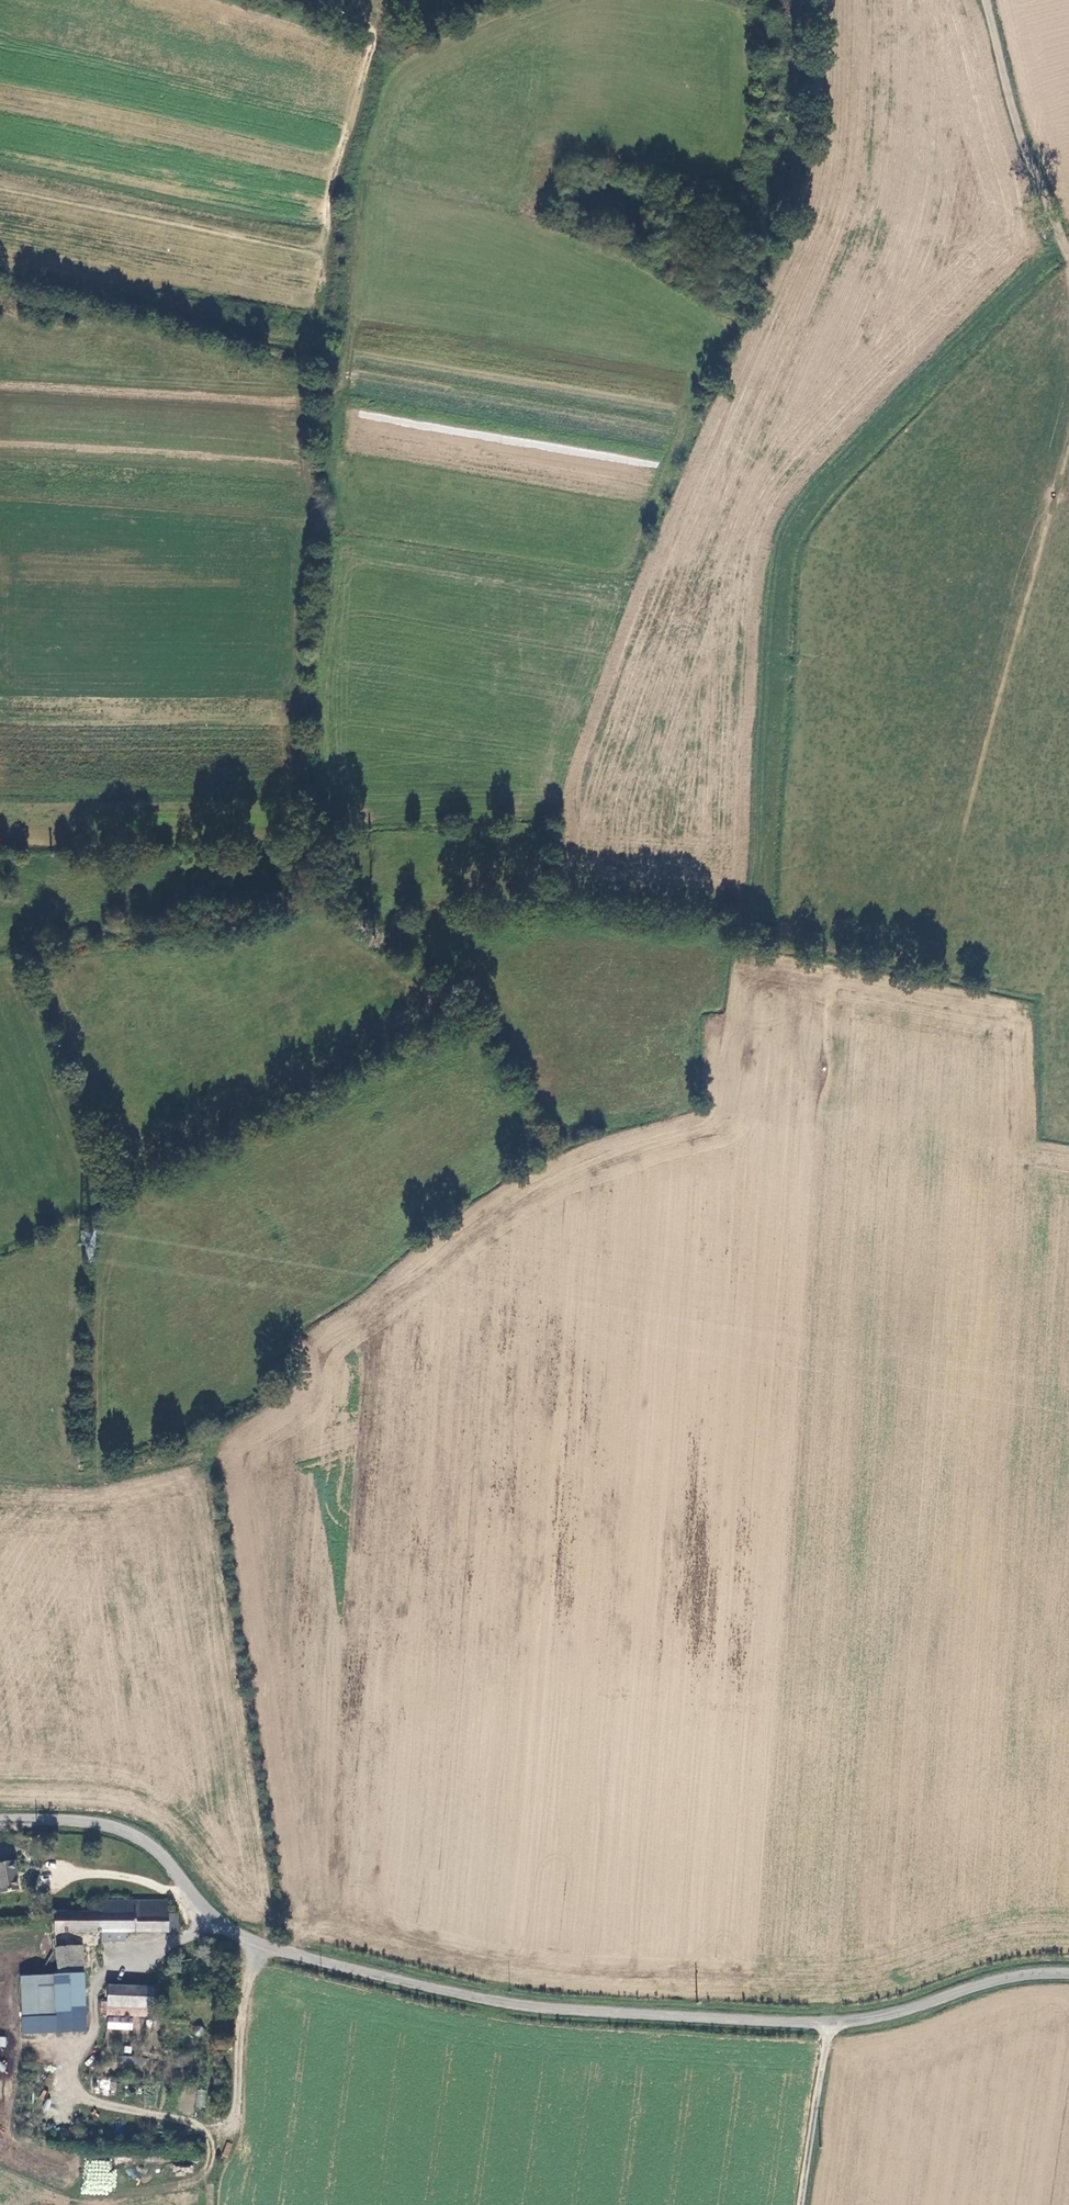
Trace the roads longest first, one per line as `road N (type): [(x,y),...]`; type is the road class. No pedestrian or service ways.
road 1 (tertiary): [(1068,1973),(1019,1973),(830,2023),(482,1997),(222,1929),(141,1839),(103,1823),(0,1816)]
road 2 (track): [(997,0),(1028,146),(1068,252)]

